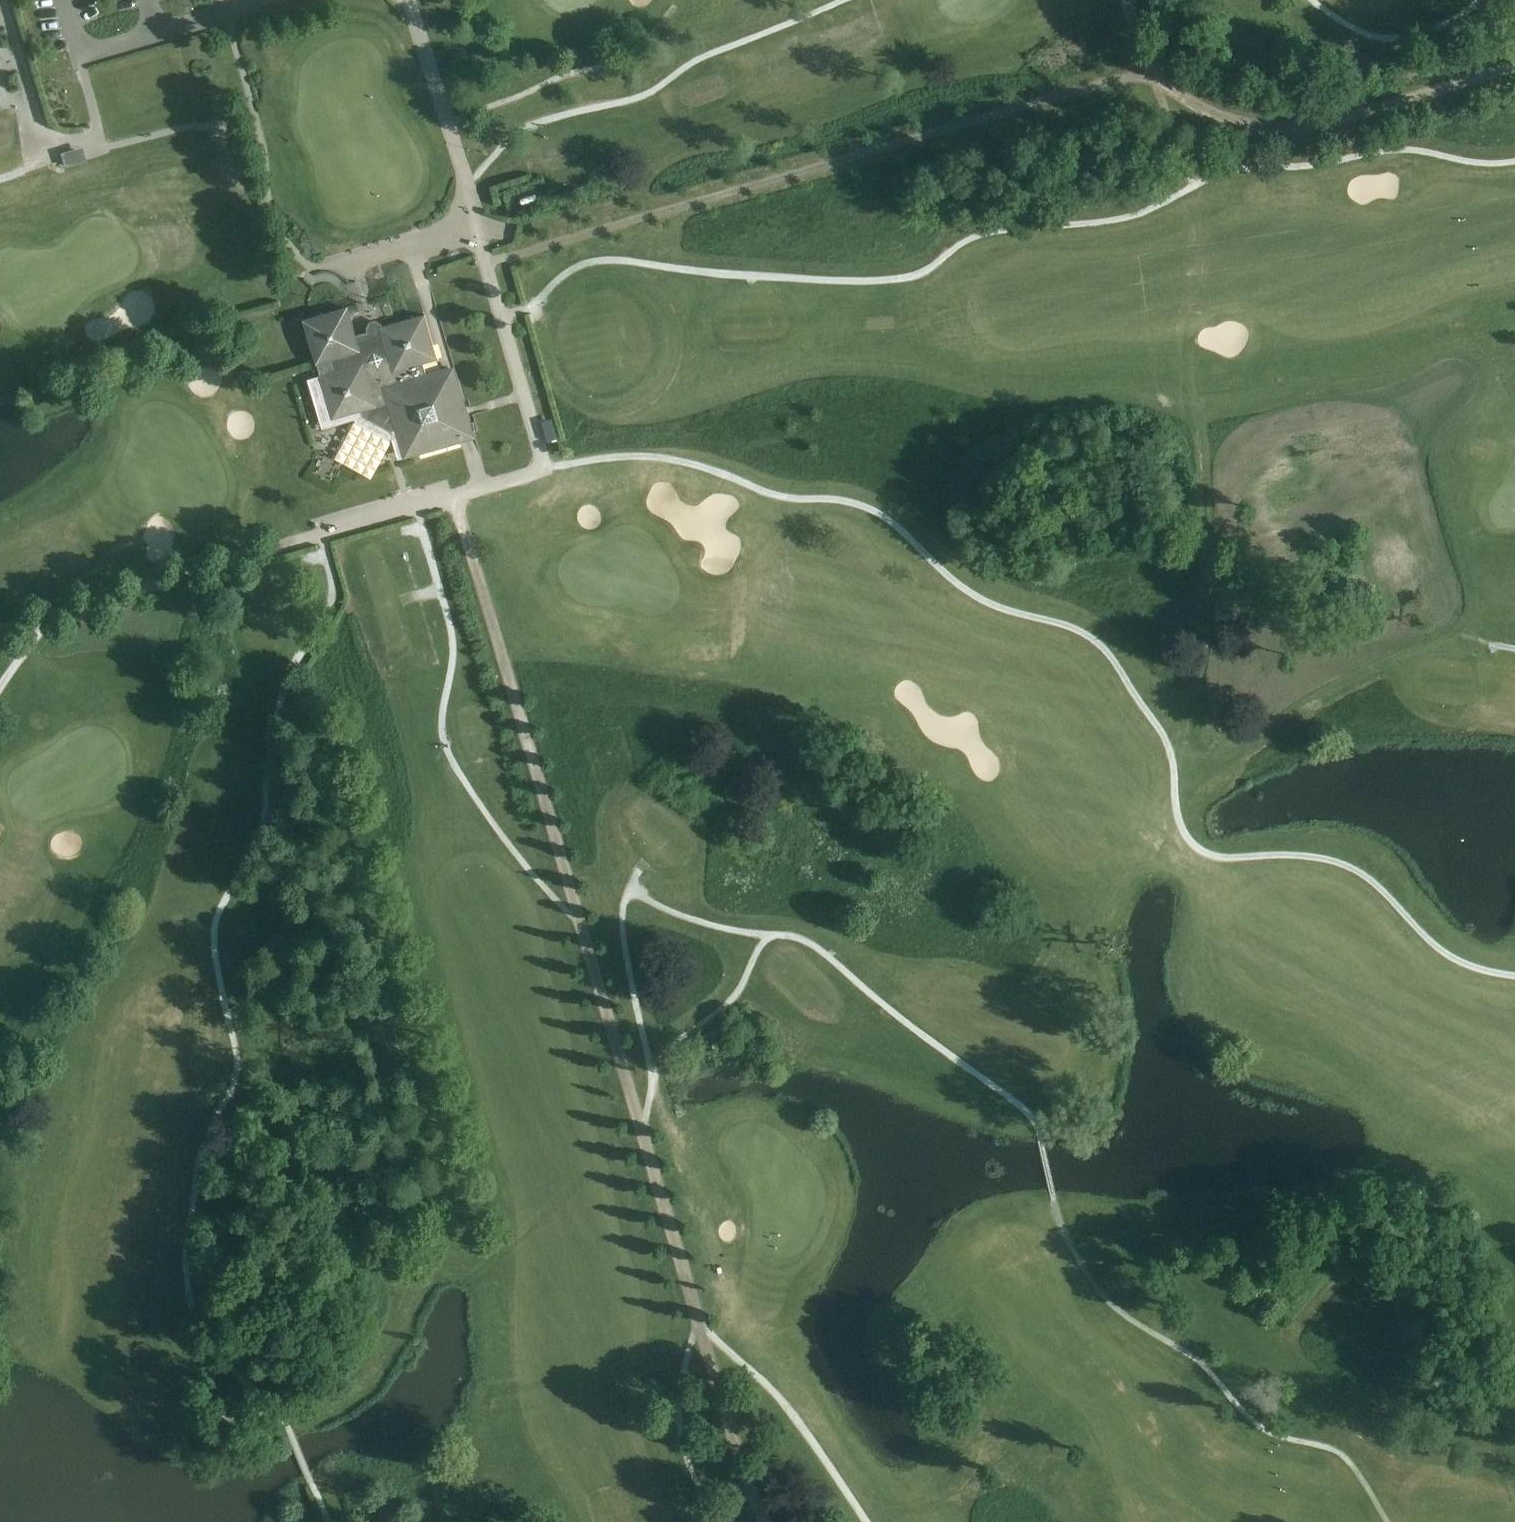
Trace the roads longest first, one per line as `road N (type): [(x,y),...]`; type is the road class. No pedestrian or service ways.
road 1 (track): [(1393,675),(1322,714),(1268,733),(1182,787),(1207,642),(1211,521),(1210,450),(1191,377)]
road 2 (track): [(1432,640),(1339,638),(1209,586),(1108,585),(1044,602),(1135,659),(1188,753)]
road 3 (track): [(758,472),(887,506),(921,539),(1044,602)]

